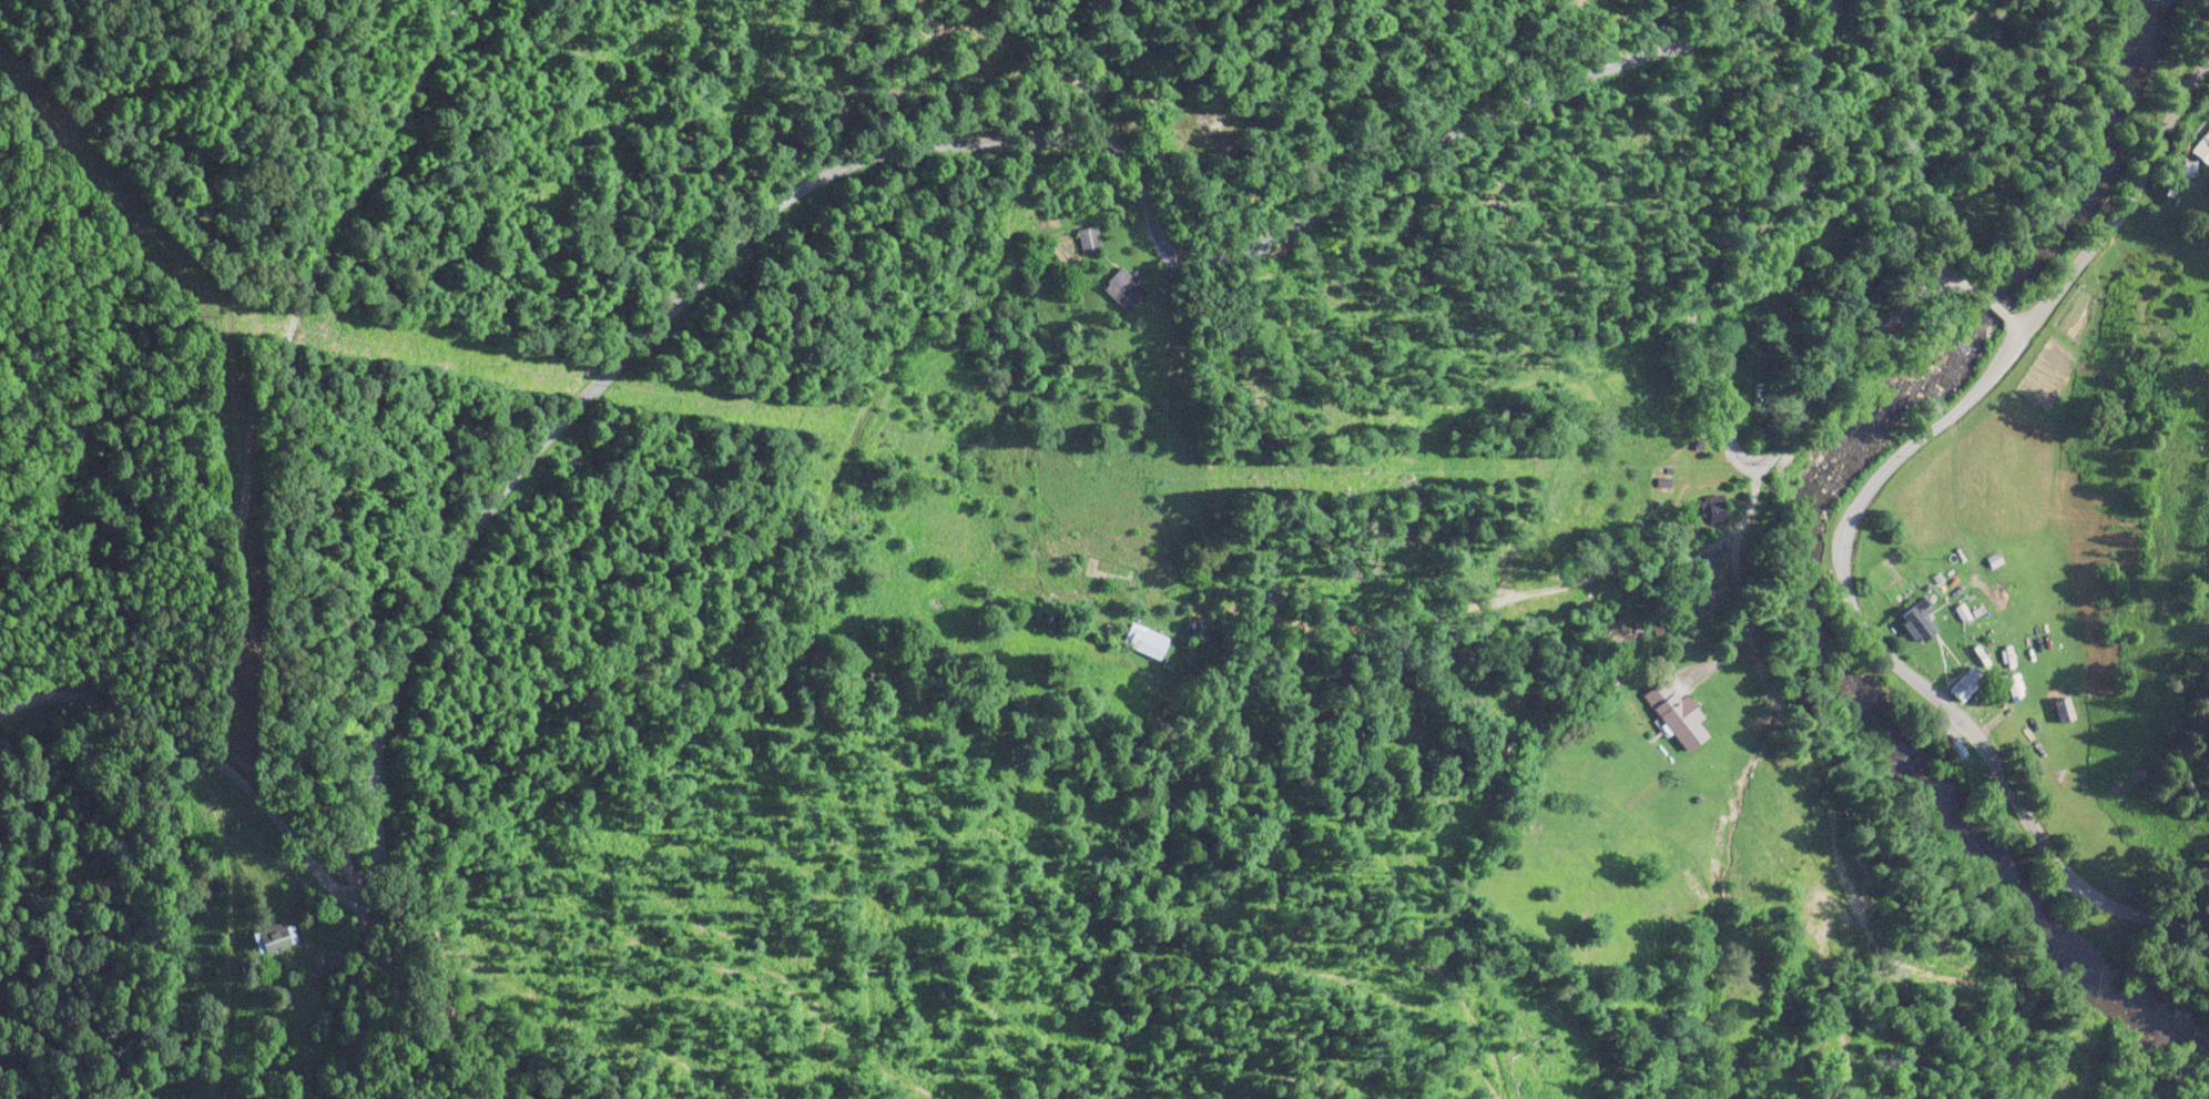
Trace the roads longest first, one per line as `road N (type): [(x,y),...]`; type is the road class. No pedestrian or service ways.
road 1 (residential): [(0,693),(93,689),(147,749),(316,834),(370,755),(377,586),(401,507),(757,173),(872,113),(980,89),(1059,94),(1089,119),(1137,216),(1287,173),(1626,10),(1691,0)]
road 2 (residential): [(2208,106),(2115,295),(2024,332),(2024,416),(1927,519),(1927,622),(2006,755),(2208,912)]
road 3 (residential): [(1741,0),(1741,89),(1650,271),(1674,367),(1732,469),(1761,470),(1954,261),(2024,332)]
road 4 (residential): [(189,770),(215,896),(216,969),(180,1098)]

